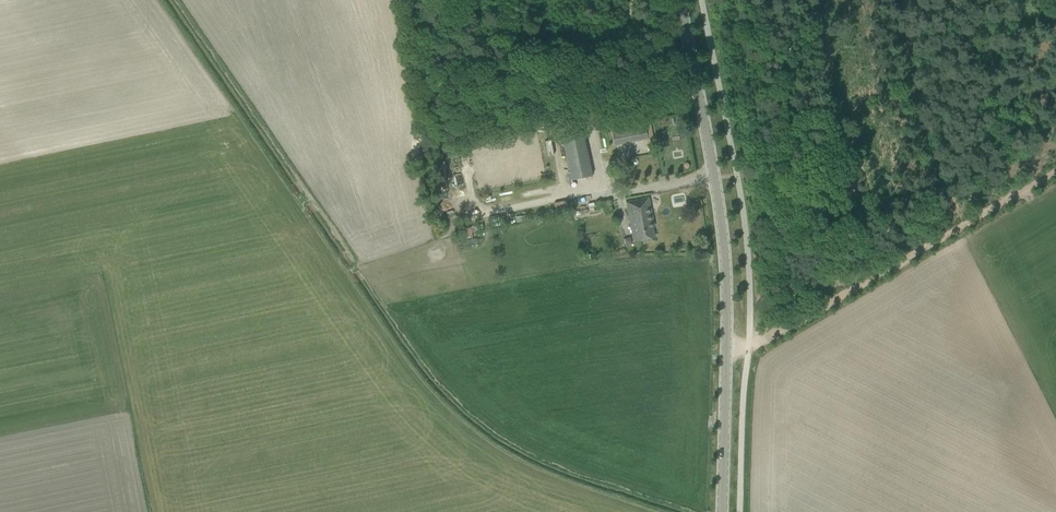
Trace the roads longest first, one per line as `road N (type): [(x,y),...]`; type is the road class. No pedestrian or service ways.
road 1 (tertiary): [(721,511),(725,246),(679,0)]
road 2 (track): [(749,347),(1055,169)]

